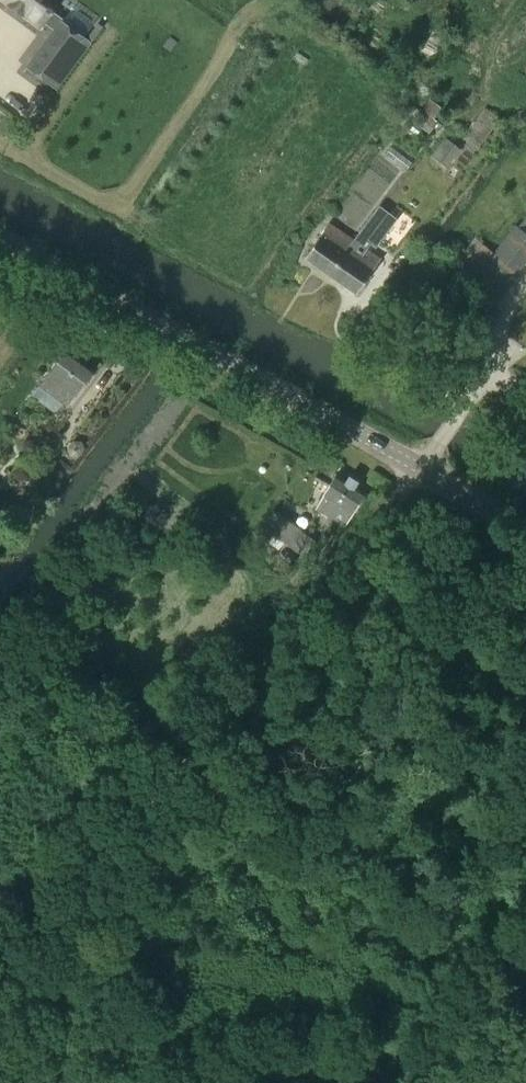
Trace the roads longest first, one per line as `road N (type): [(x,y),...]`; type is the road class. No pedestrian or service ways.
road 1 (track): [(419,467),(0,995)]
road 2 (tertiary): [(525,528),(0,235)]
road 3 (track): [(212,727),(250,754),(310,768),(350,763),(420,730),(525,727)]
road 4 (track): [(0,518),(148,319)]

